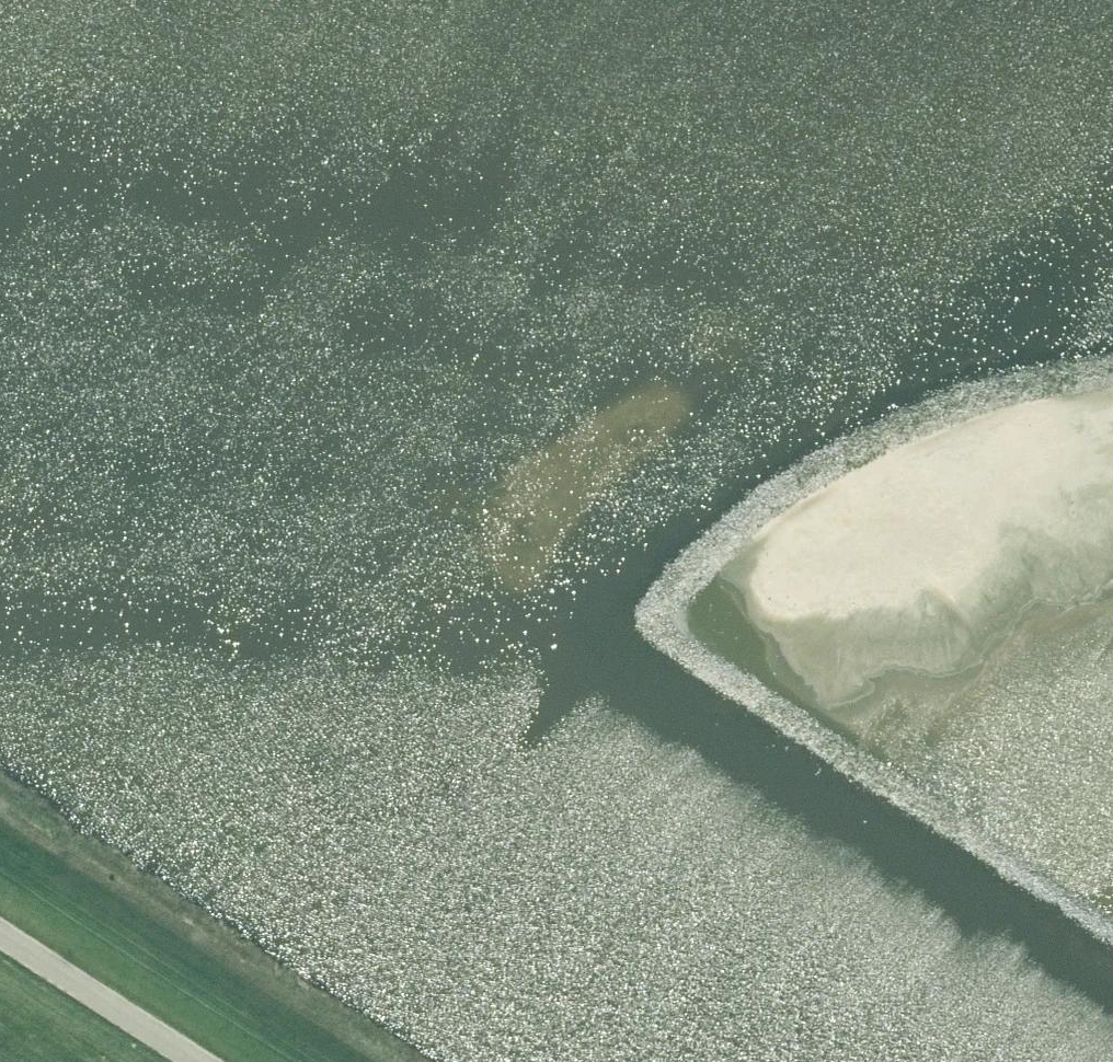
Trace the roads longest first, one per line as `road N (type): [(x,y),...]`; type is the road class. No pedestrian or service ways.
road 1 (track): [(0,868),(297,1061)]
road 2 (tertiary): [(198,1061),(0,934)]

